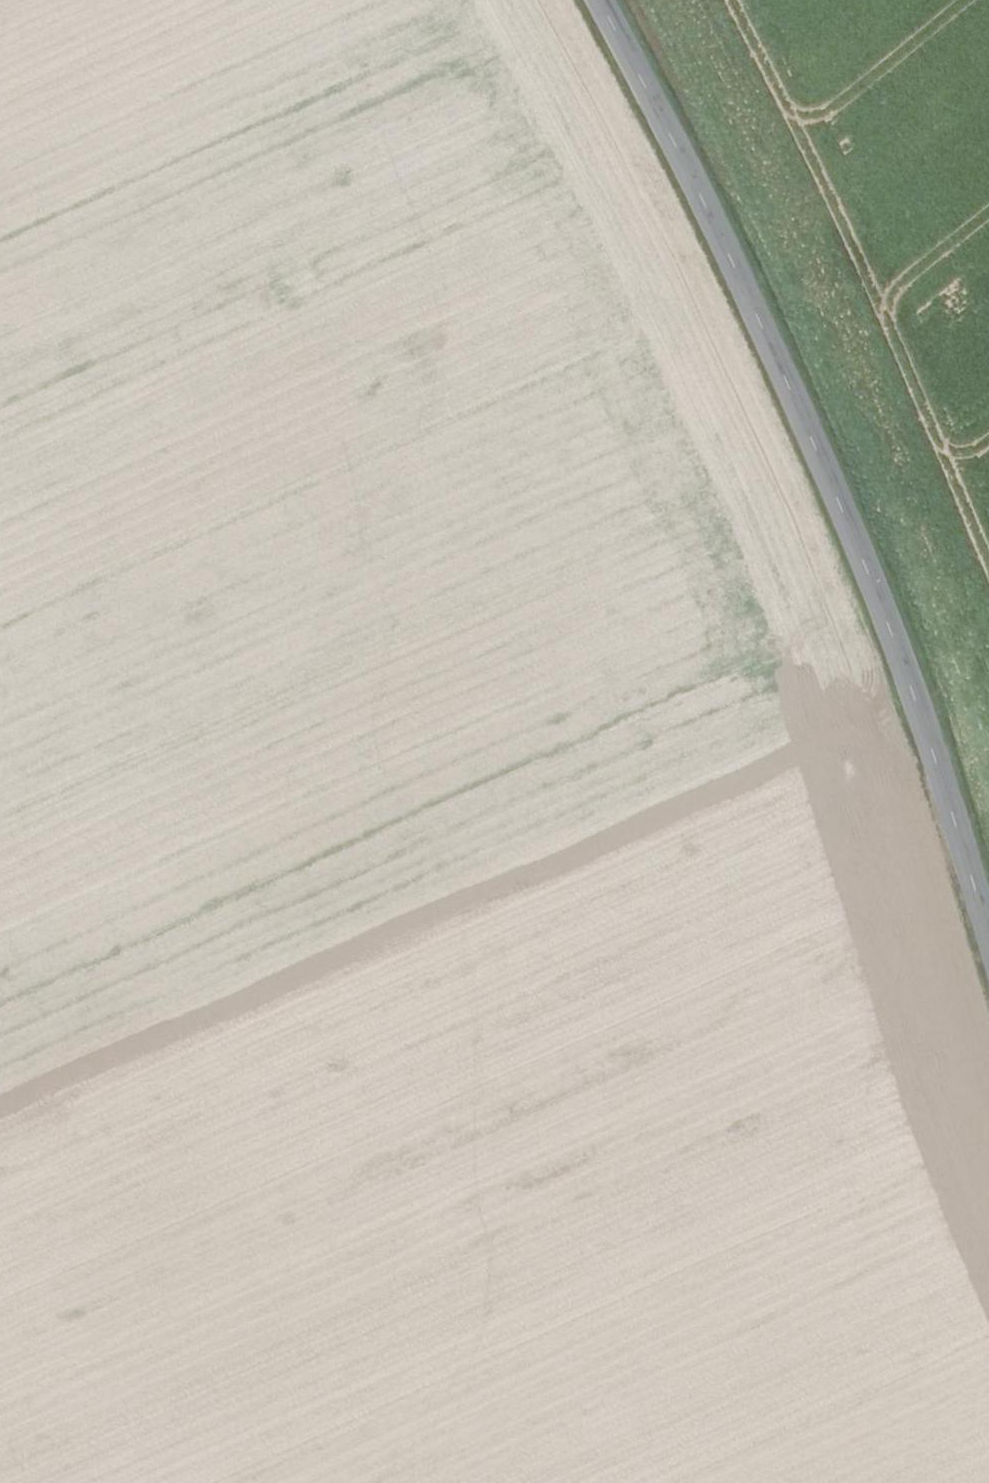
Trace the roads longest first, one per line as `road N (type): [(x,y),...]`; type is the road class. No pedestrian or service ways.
road 1 (tertiary): [(988,935),(865,565),(703,201),(599,0)]

